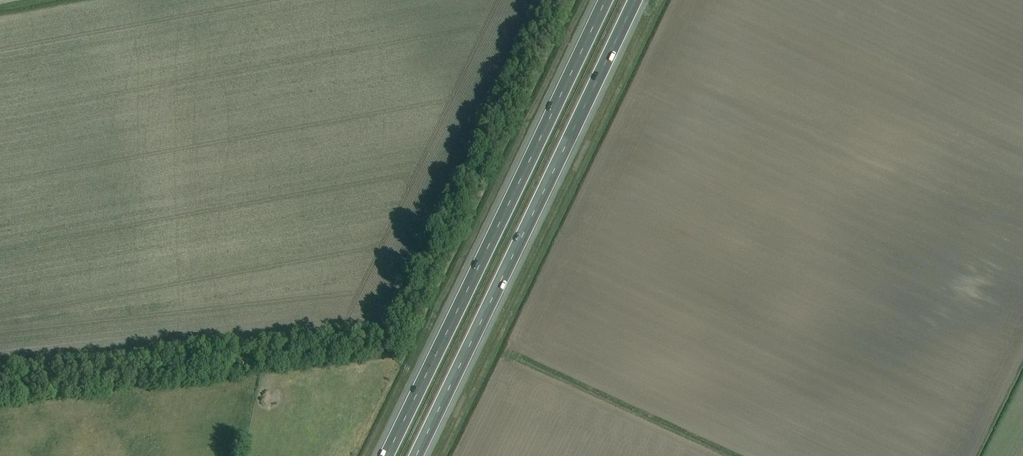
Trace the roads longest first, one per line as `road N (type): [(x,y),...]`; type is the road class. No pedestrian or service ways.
road 1 (motorway): [(416,455),(636,0)]
road 2 (motorway): [(606,0),(386,455)]

